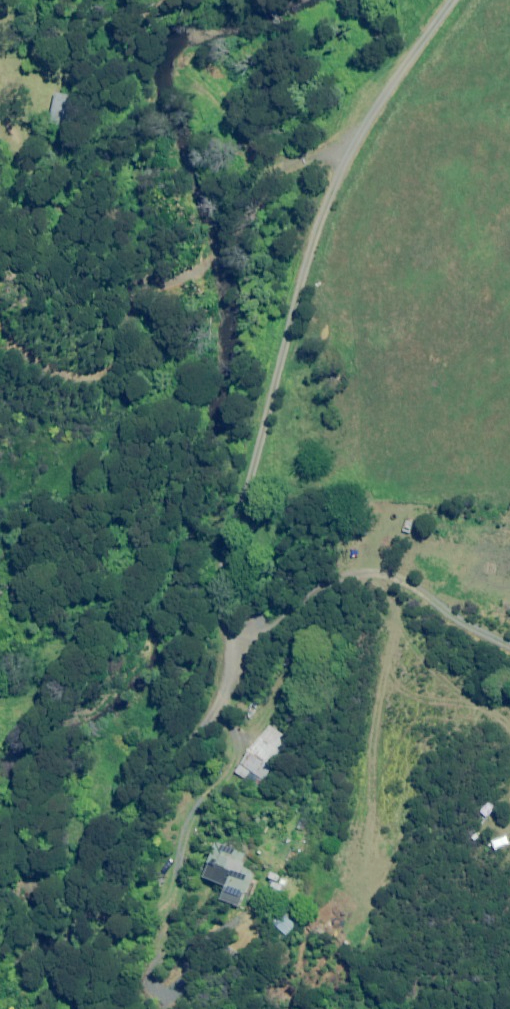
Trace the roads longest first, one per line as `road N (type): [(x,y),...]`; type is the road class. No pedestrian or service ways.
road 1 (unclassified): [(449,0),(362,122),(296,273),(246,499),(227,663)]
road 2 (track): [(362,122),(326,143),(276,154),(205,106),(179,98),(158,106),(132,147),(124,189),(127,303),(106,348),(75,365),(33,353),(0,324)]
road 3 (track): [(72,1008),(78,929),(227,663)]

